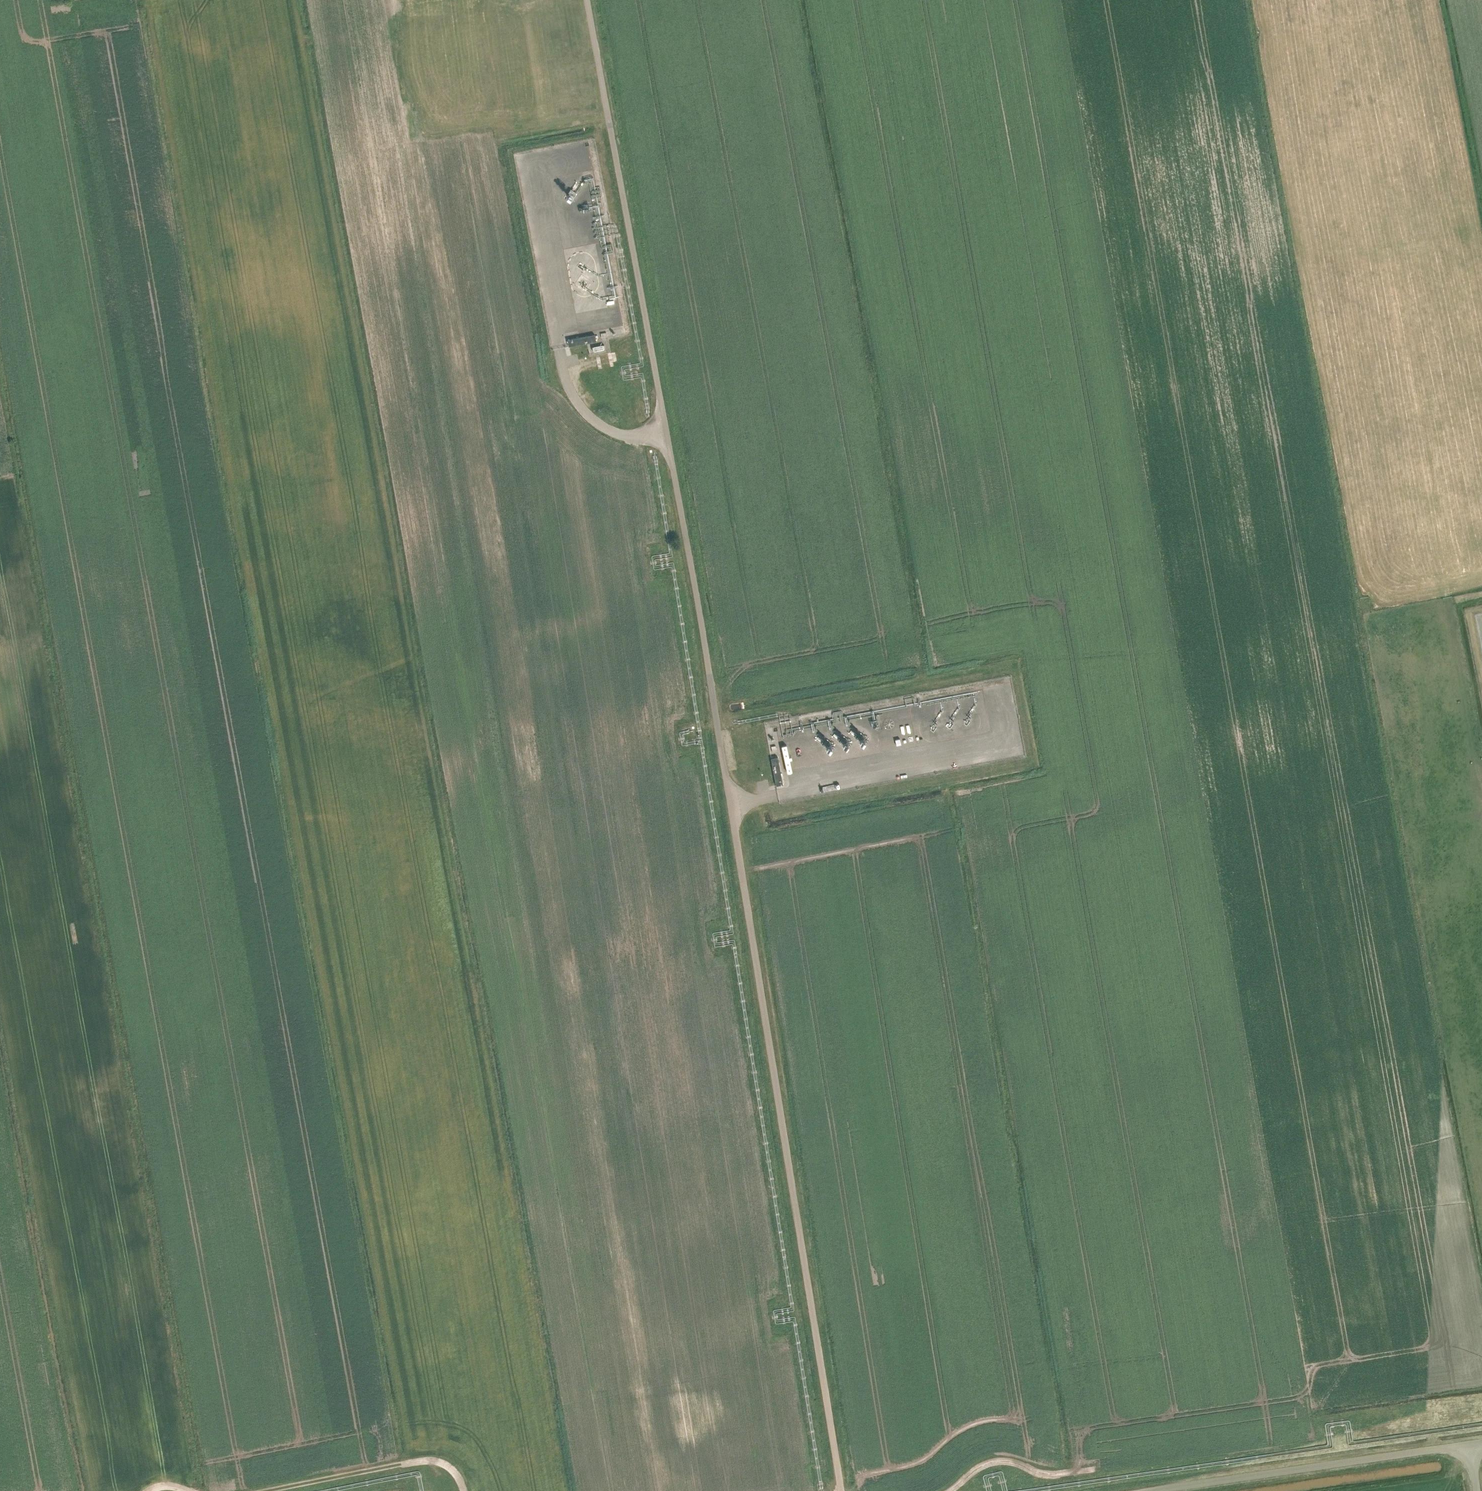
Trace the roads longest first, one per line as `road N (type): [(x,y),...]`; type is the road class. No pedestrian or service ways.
road 1 (unclassified): [(842,1490),(705,646),(587,0)]
road 2 (unclassified): [(1148,1490),(1469,1444),(1477,1490)]
road 3 (track): [(464,1490),(451,1468),(430,1460),(266,1490)]
road 4 (track): [(950,1490),(1002,1461),(1050,1474),(1094,1469)]

